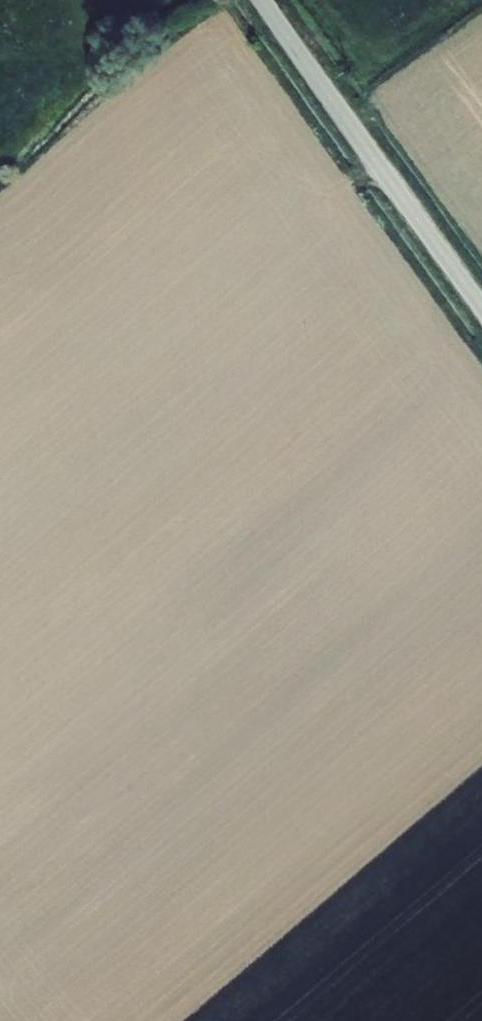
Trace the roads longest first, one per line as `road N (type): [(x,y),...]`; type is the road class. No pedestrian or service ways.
road 1 (unclassified): [(481,312),(261,0)]

